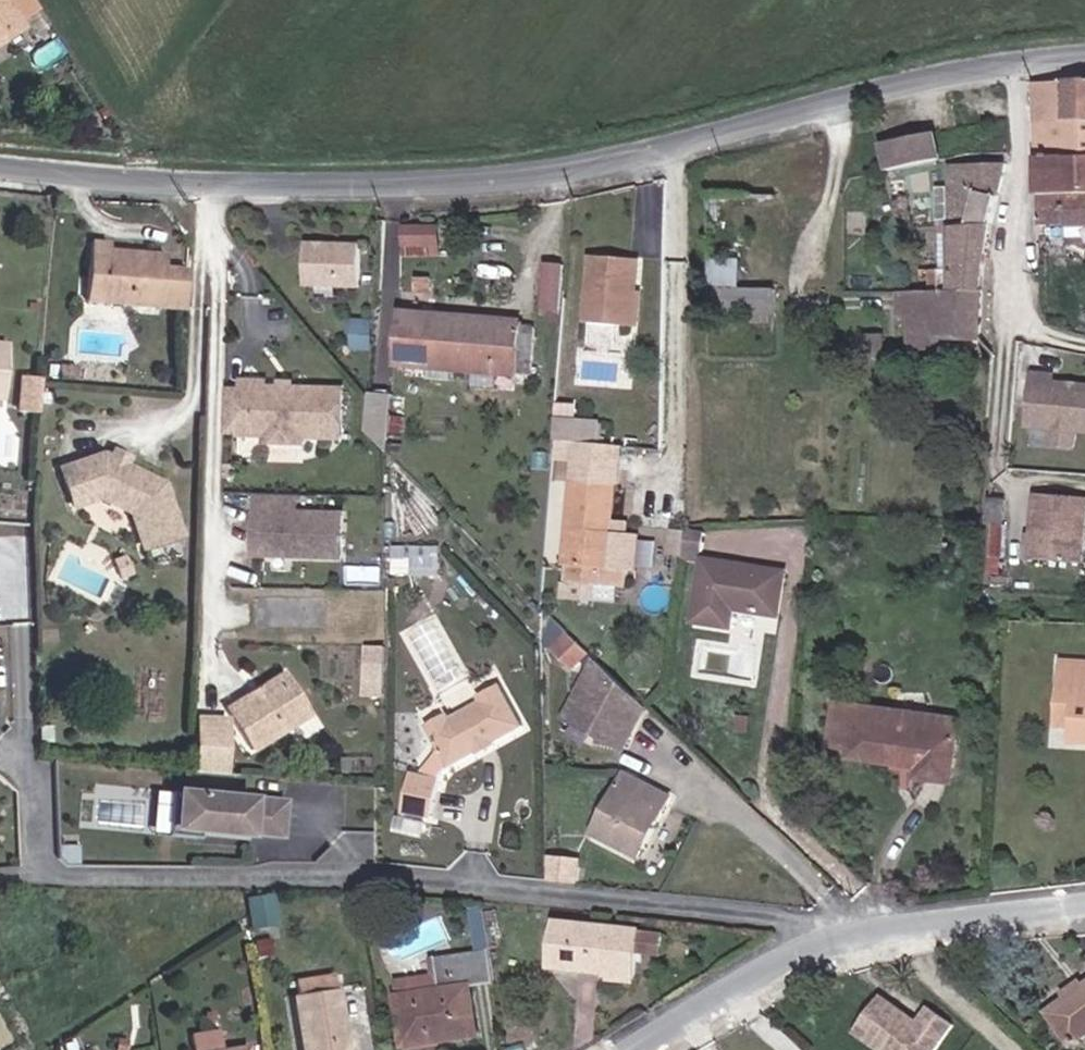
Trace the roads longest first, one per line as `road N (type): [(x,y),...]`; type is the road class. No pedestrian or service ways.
road 1 (residential): [(0,164),(426,188),(836,95),(1084,60)]
road 2 (residential): [(823,944),(792,920),(389,876),(51,872),(37,852),(32,780),(16,757)]
road 3 (residential): [(1084,907),(823,944)]
road 4 (residential): [(823,944),(637,1049)]

